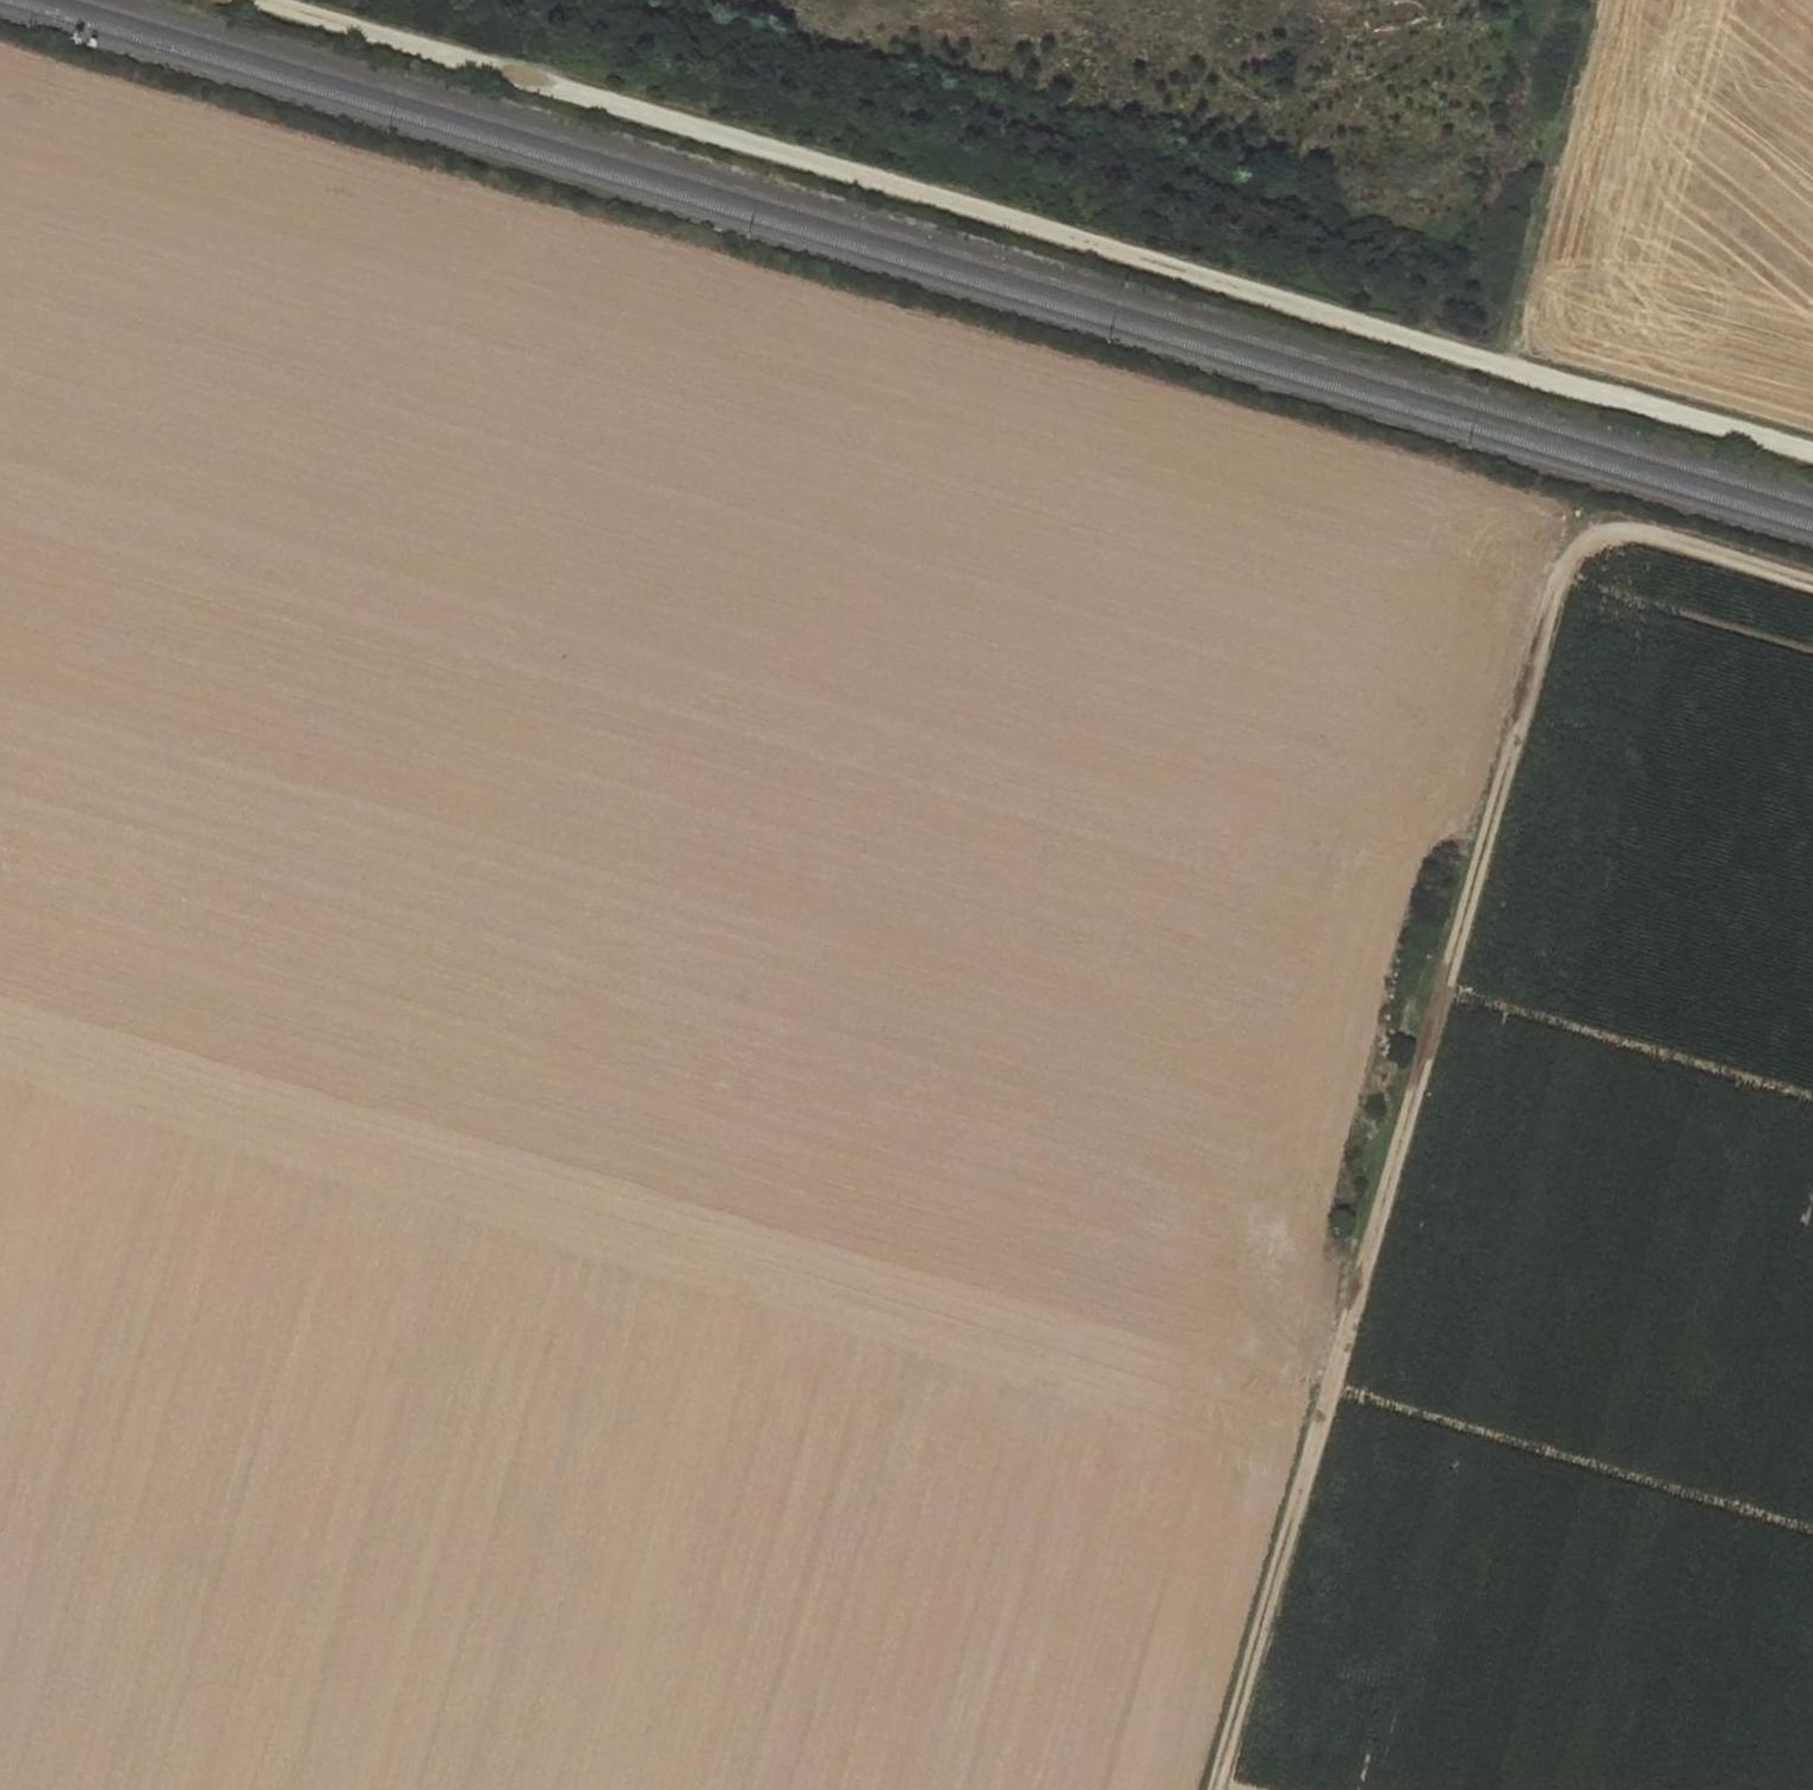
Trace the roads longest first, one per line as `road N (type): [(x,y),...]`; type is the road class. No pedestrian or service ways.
road 1 (track): [(265,0),(1812,456)]
road 2 (track): [(1812,596),(1586,531),(1210,1789)]

